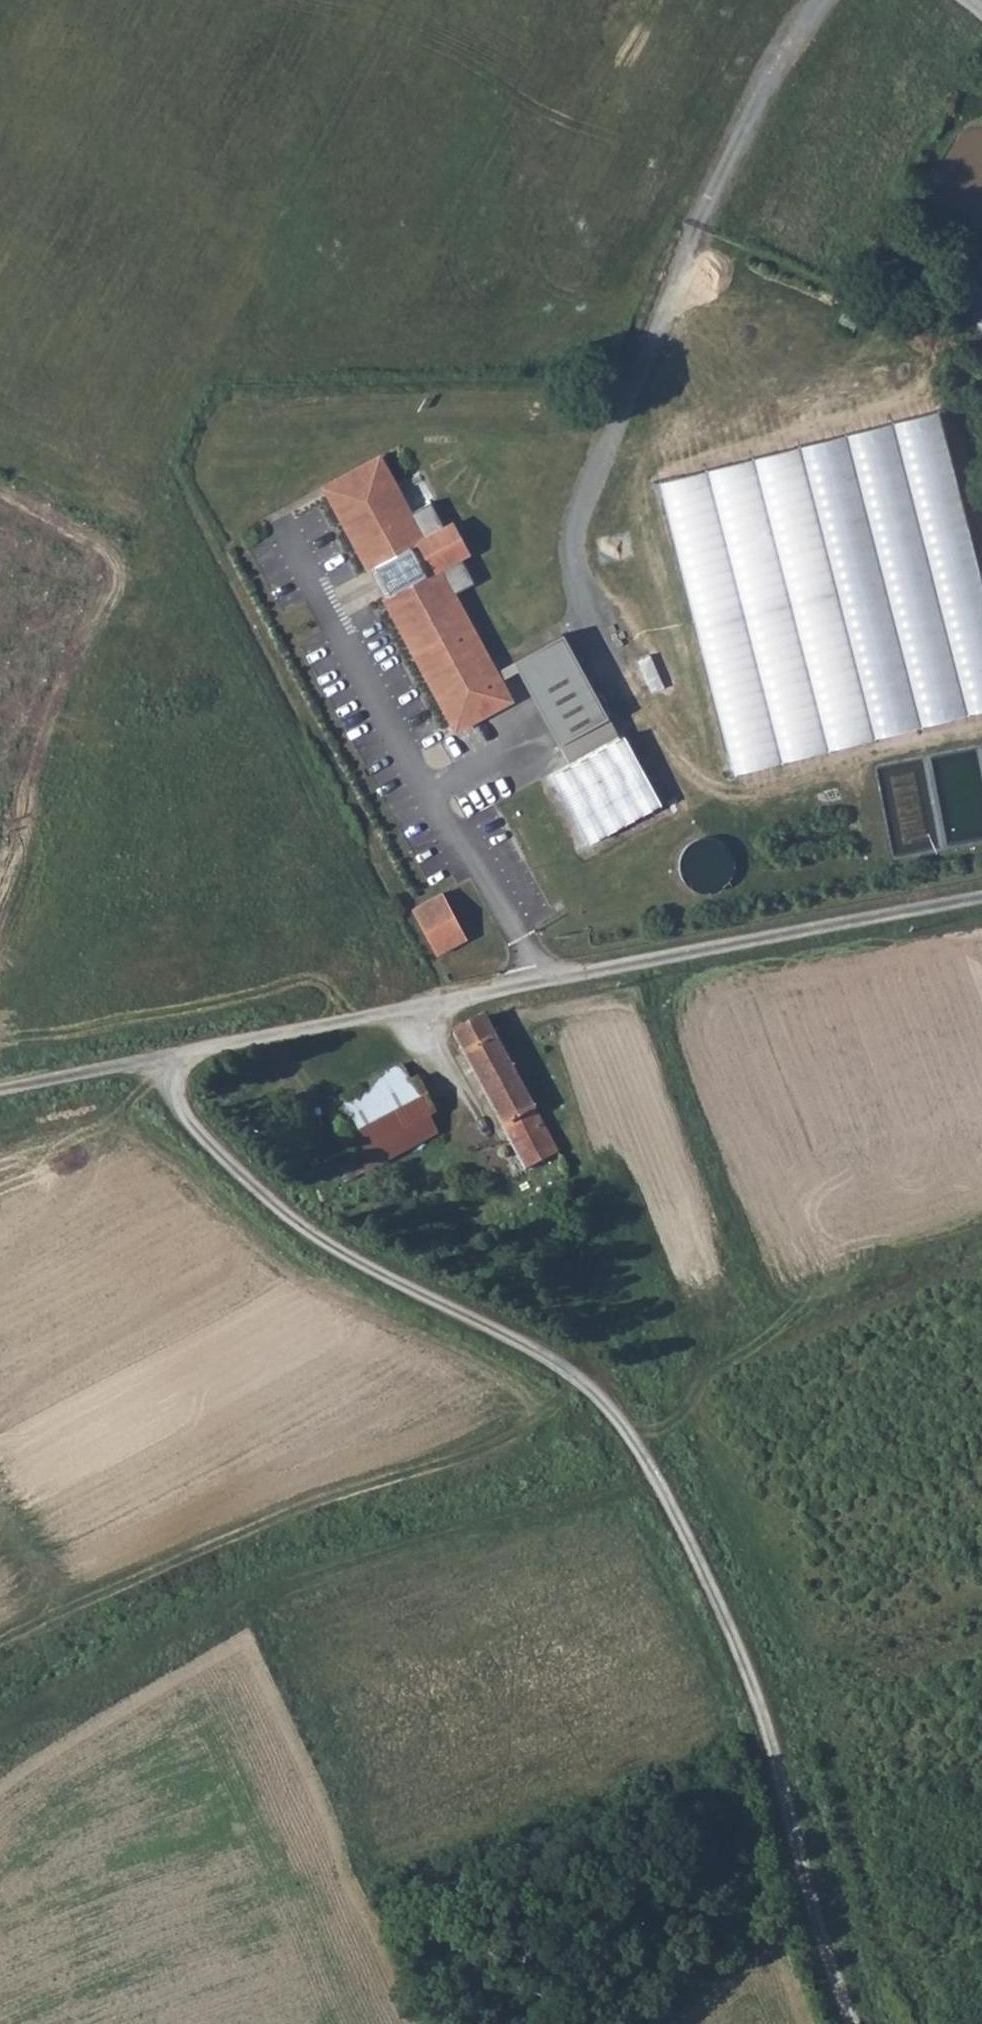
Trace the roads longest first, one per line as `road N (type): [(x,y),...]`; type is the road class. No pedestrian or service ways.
road 1 (track): [(853,2023),(821,1937),(773,1743),(706,1575),(631,1439),(571,1374),(333,1248),(275,1203),(187,1120),(156,1058)]
road 2 (unclassified): [(981,898),(0,1090)]
road 3 (unclassified): [(821,0),(759,99),(693,231),(577,524),(576,584),(609,667)]

